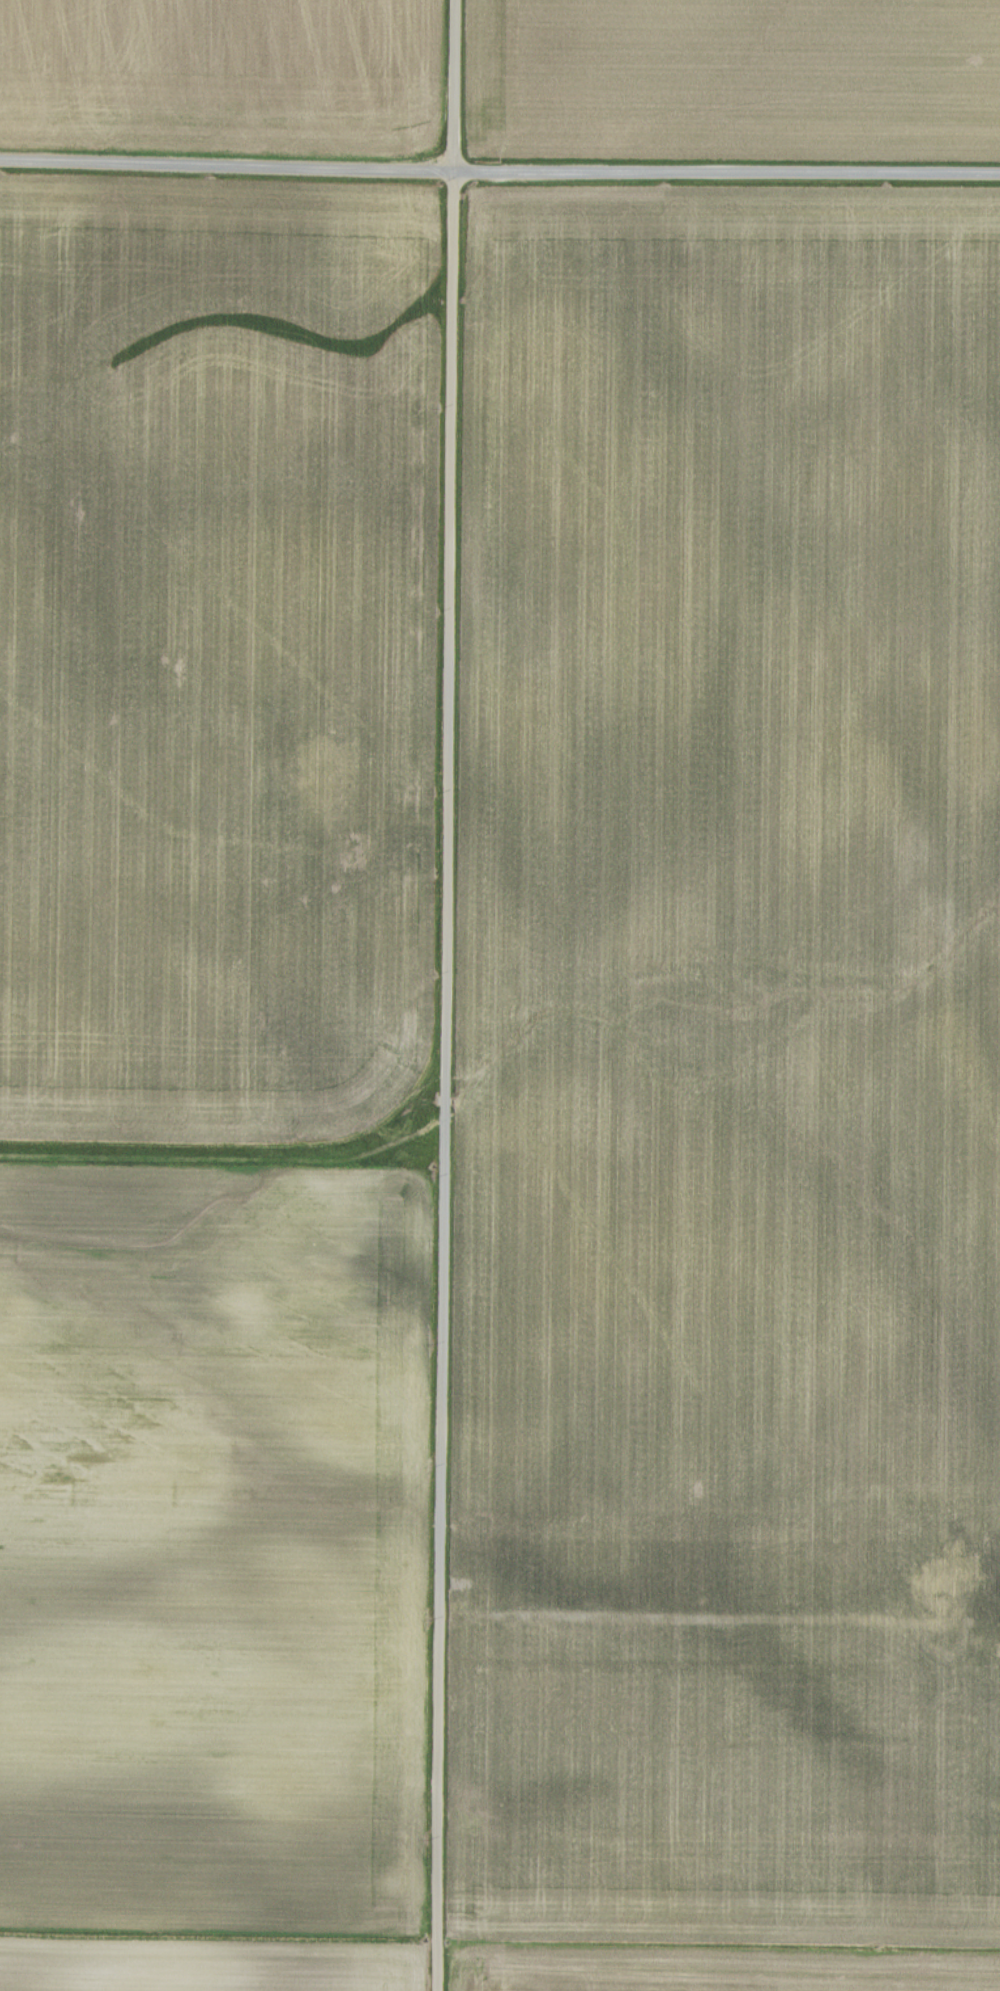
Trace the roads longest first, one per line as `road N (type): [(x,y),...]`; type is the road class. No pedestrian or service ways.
road 1 (residential): [(438,1990),(452,0)]
road 2 (residential): [(999,176),(0,163)]

